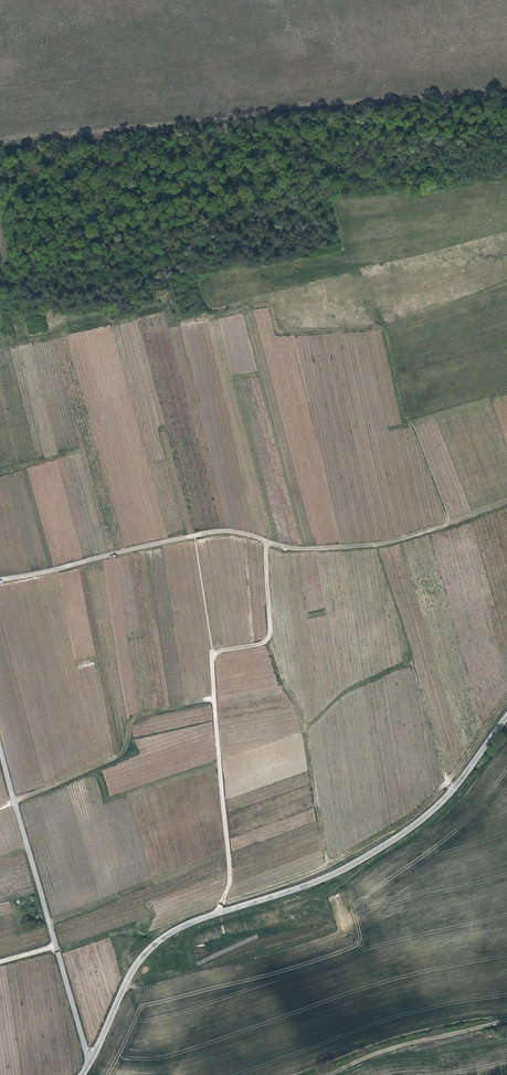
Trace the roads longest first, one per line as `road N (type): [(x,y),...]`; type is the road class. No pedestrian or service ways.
road 1 (tertiary): [(80,1074),(148,950),(217,912),(352,865),(405,832),(453,790),(506,716)]
road 2 (track): [(506,91),(0,147)]
road 3 (track): [(327,862),(404,818),(447,778),(376,543),(310,549),(267,542)]
road 4 (track): [(0,808),(123,758),(137,715),(213,700),(228,872),(217,912)]
road 5 (track): [(222,902),(327,862),(305,725),(267,643),(214,651),(213,700)]
road 6 (track): [(267,643),(267,542),(232,531),(0,579)]
road 7 (track): [(90,1062),(0,739)]
road 8 (track): [(52,924),(227,851)]
road 9 (track): [(506,1027),(417,1043),(332,1074)]
road 10 (track): [(98,768),(108,801),(219,763)]
road 11 (track): [(506,505),(376,543)]
road 12 (track): [(305,725),(347,690),(413,661)]

